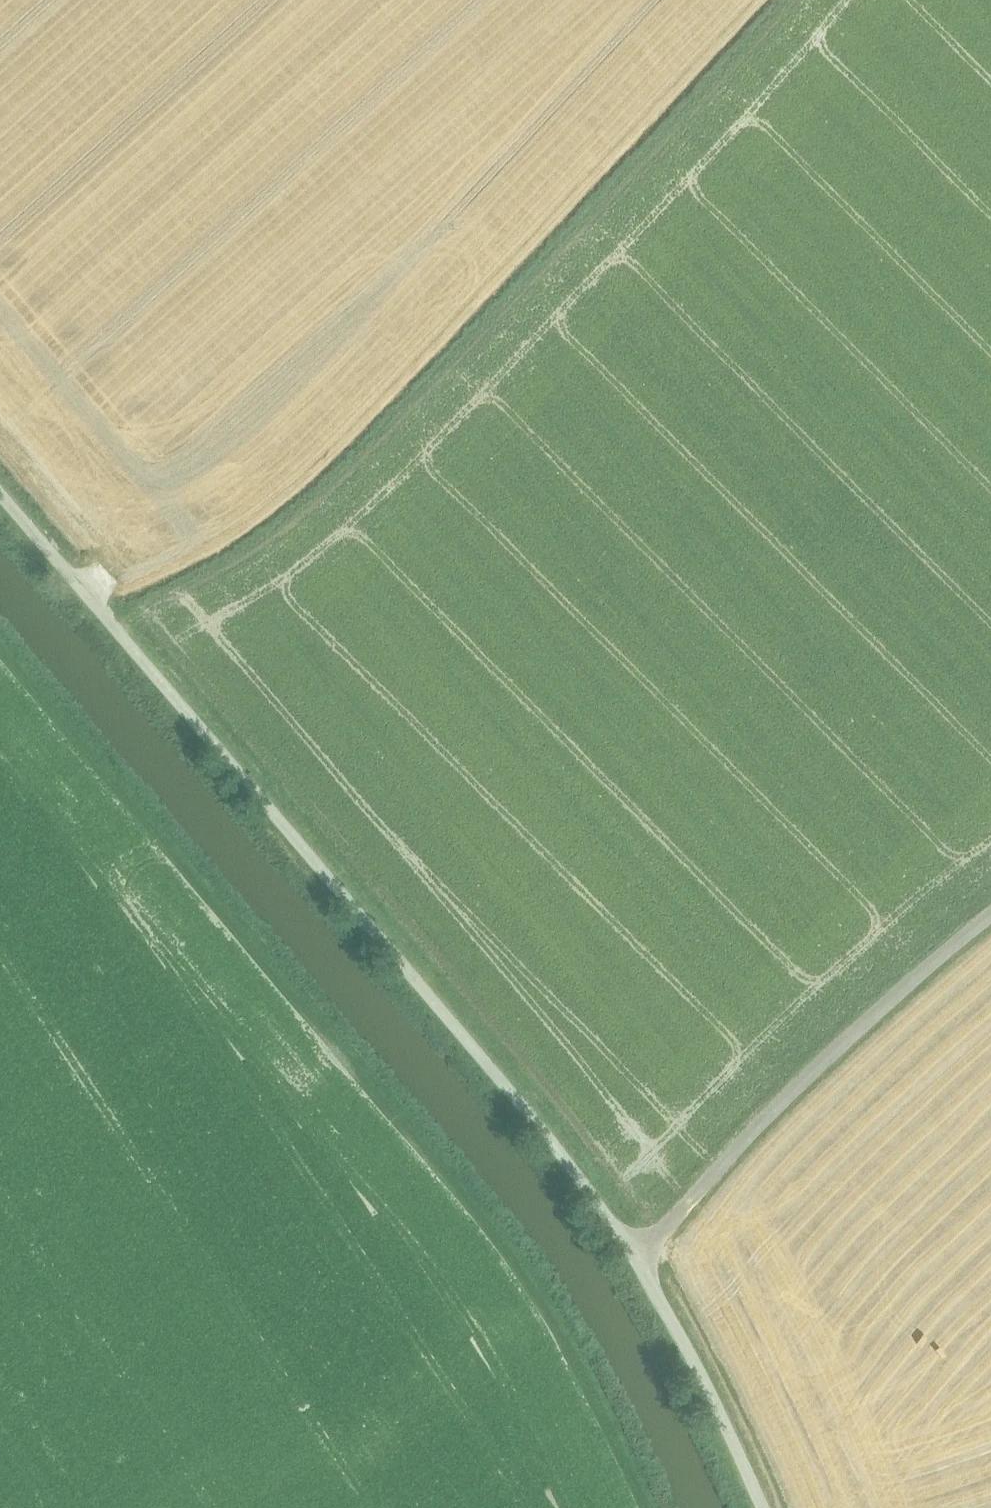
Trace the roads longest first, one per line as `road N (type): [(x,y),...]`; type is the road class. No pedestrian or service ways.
road 1 (unclassified): [(761,1507),(689,1354),(598,1205),(0,494)]
road 2 (track): [(990,917),(764,1119),(636,1261)]

